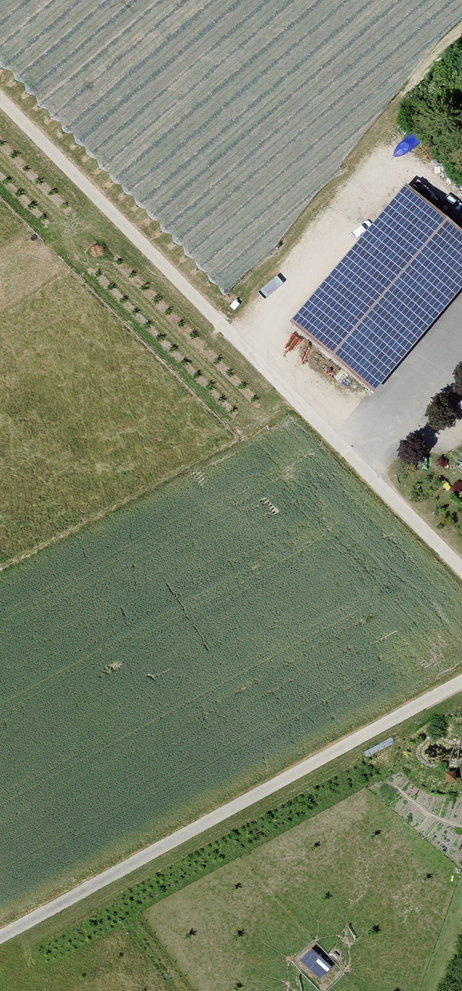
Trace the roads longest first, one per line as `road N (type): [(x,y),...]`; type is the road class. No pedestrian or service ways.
road 1 (track): [(0,937),(461,680)]
road 2 (track): [(233,341),(0,102)]
road 3 (residential): [(461,574),(233,341)]

